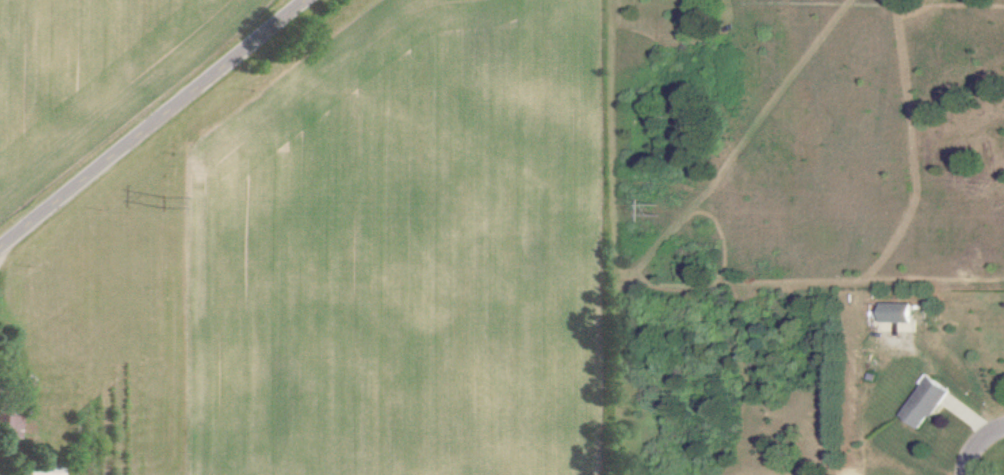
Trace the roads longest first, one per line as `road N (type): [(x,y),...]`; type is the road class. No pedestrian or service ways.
road 1 (tertiary): [(0,251),(309,0)]

